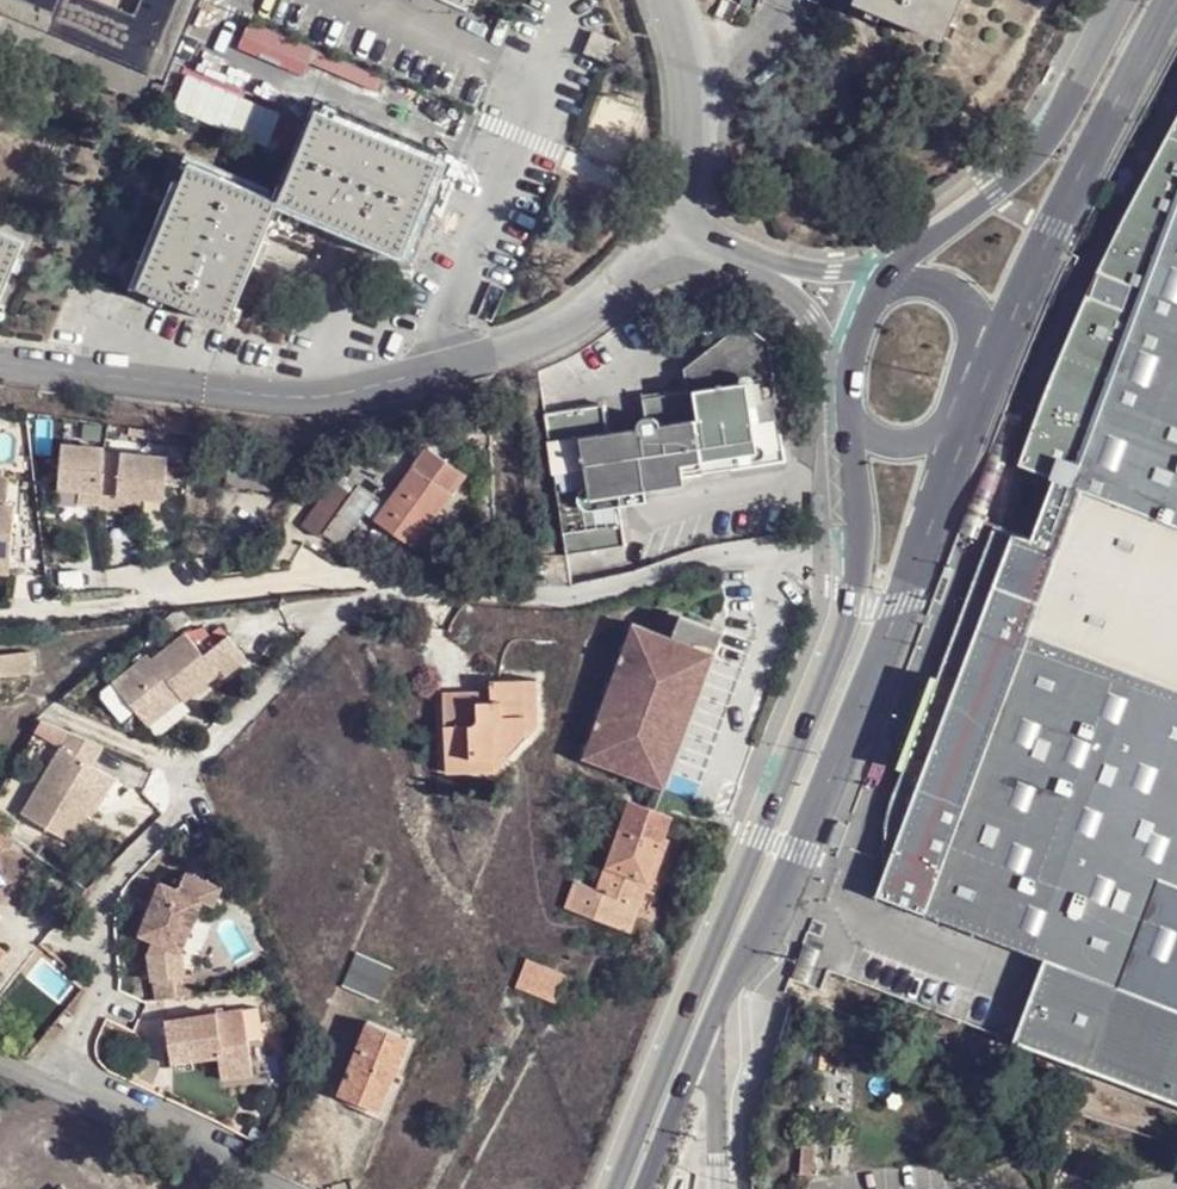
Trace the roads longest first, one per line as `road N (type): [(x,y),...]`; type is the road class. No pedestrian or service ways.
road 1 (residential): [(681,209),(637,267),(558,327),(435,378),(261,389),(0,353)]
road 2 (tertiary): [(859,532),(853,600),(616,1188)]
road 3 (tertiary): [(703,1044),(799,852),(968,418)]
road 4 (residential): [(46,1068),(102,990),(109,882),(186,799),(208,754),(283,677),(346,616),(399,592)]
road 5 (residential): [(399,592),(578,598),(669,566),(859,532)]
road 6 (tertiary): [(991,349),(1165,0)]
road 7 (tertiary): [(1120,0),(1039,152),(891,275)]
road 8 (residential): [(399,592),(370,581),(51,610)]
road 9 (residential): [(46,1068),(280,1188)]
road 10 (residential): [(665,0),(691,98),(692,171),(681,209)]
road 11 (tertiary): [(644,1188),(703,1044)]
road 12 (residential): [(717,1188),(710,1053),(703,1044)]
road 13 (tertiary): [(850,413),(870,437),(888,444),(926,440),(968,418)]
road 14 (tertiary): [(991,349),(956,292),(891,275)]

